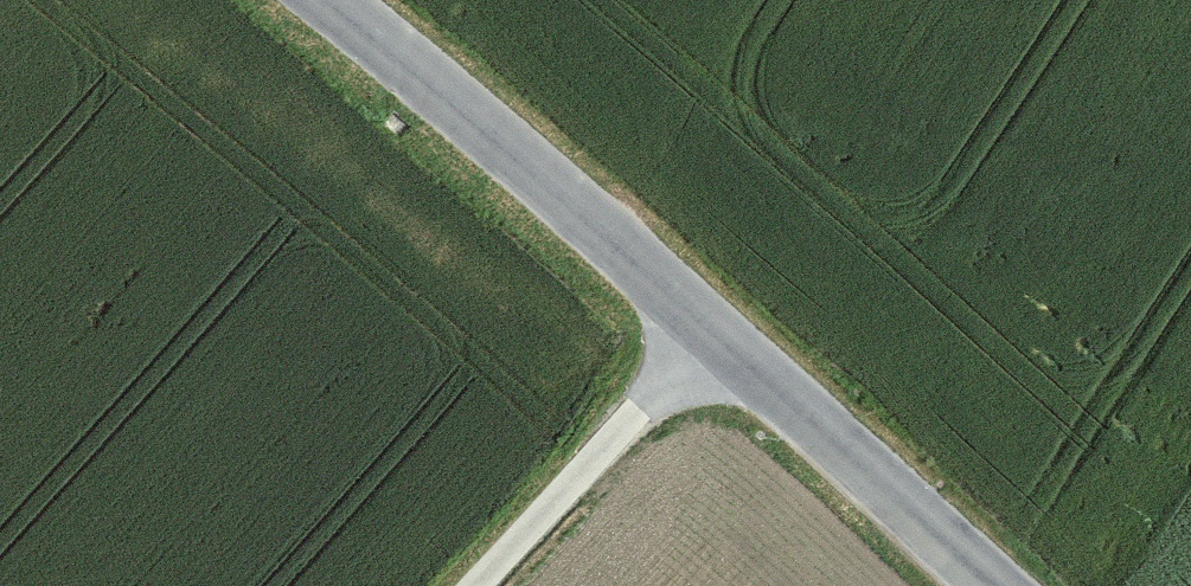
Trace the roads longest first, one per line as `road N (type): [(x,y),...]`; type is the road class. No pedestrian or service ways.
road 1 (unclassified): [(993,585),(704,321),(330,0)]
road 2 (track): [(706,325),(467,585)]

